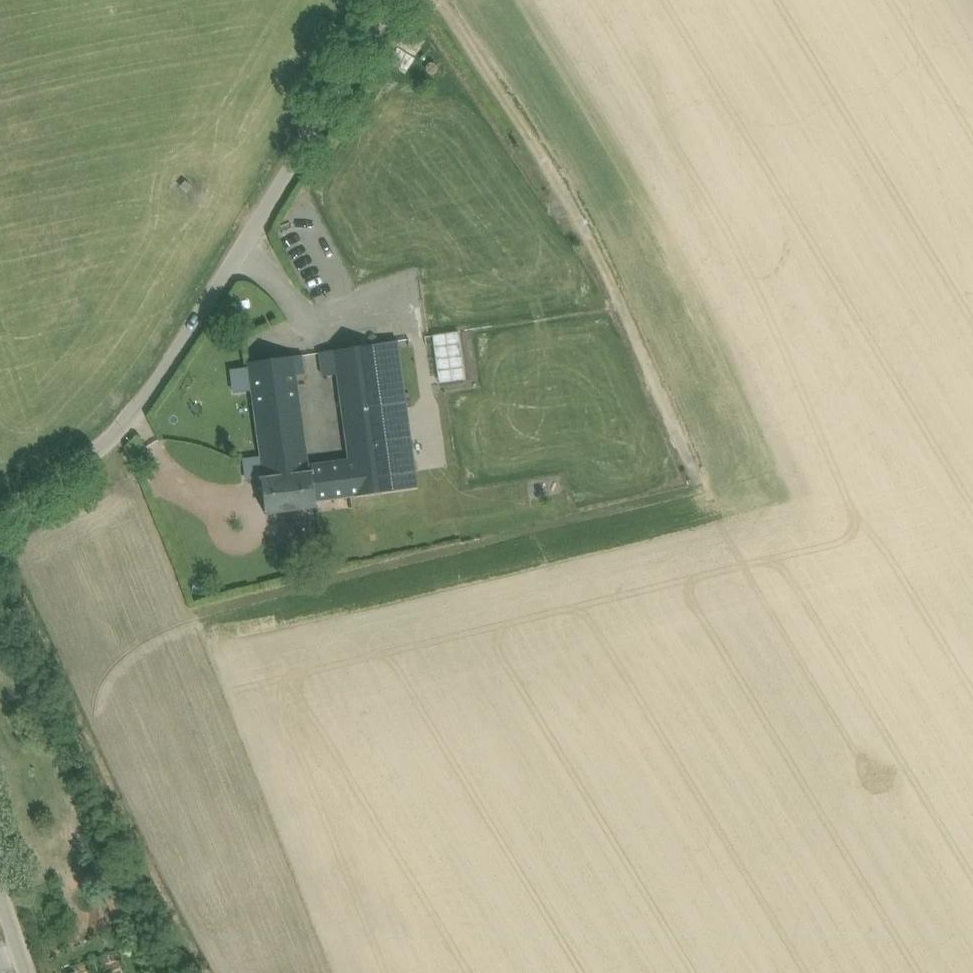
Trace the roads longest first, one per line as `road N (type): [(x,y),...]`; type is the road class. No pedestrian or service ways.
road 1 (unclassified): [(0,520),(113,442),(147,398),(400,0)]

